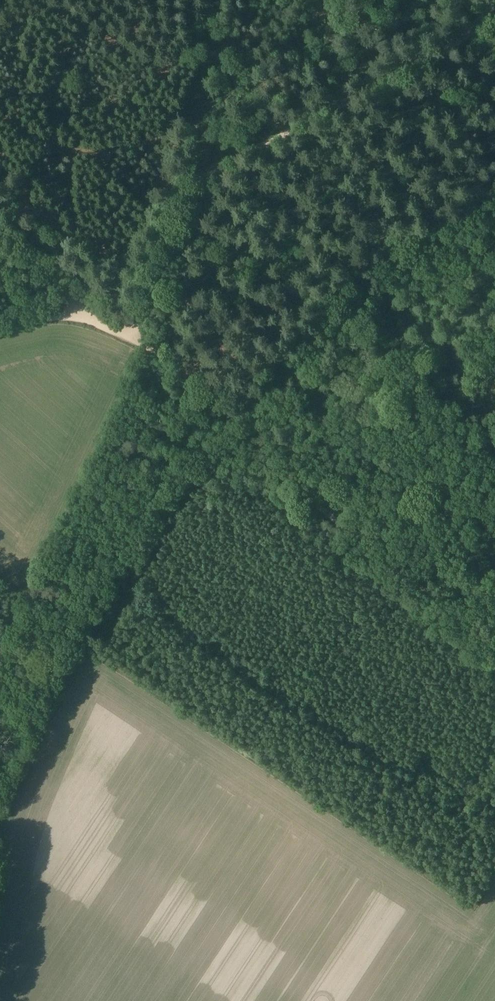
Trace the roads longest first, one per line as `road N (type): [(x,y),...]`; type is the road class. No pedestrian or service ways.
road 1 (track): [(134,342),(209,390),(278,468),(494,645)]
road 2 (track): [(242,159),(460,40),(494,9)]
road 3 (track): [(134,342),(221,183),(242,159)]

